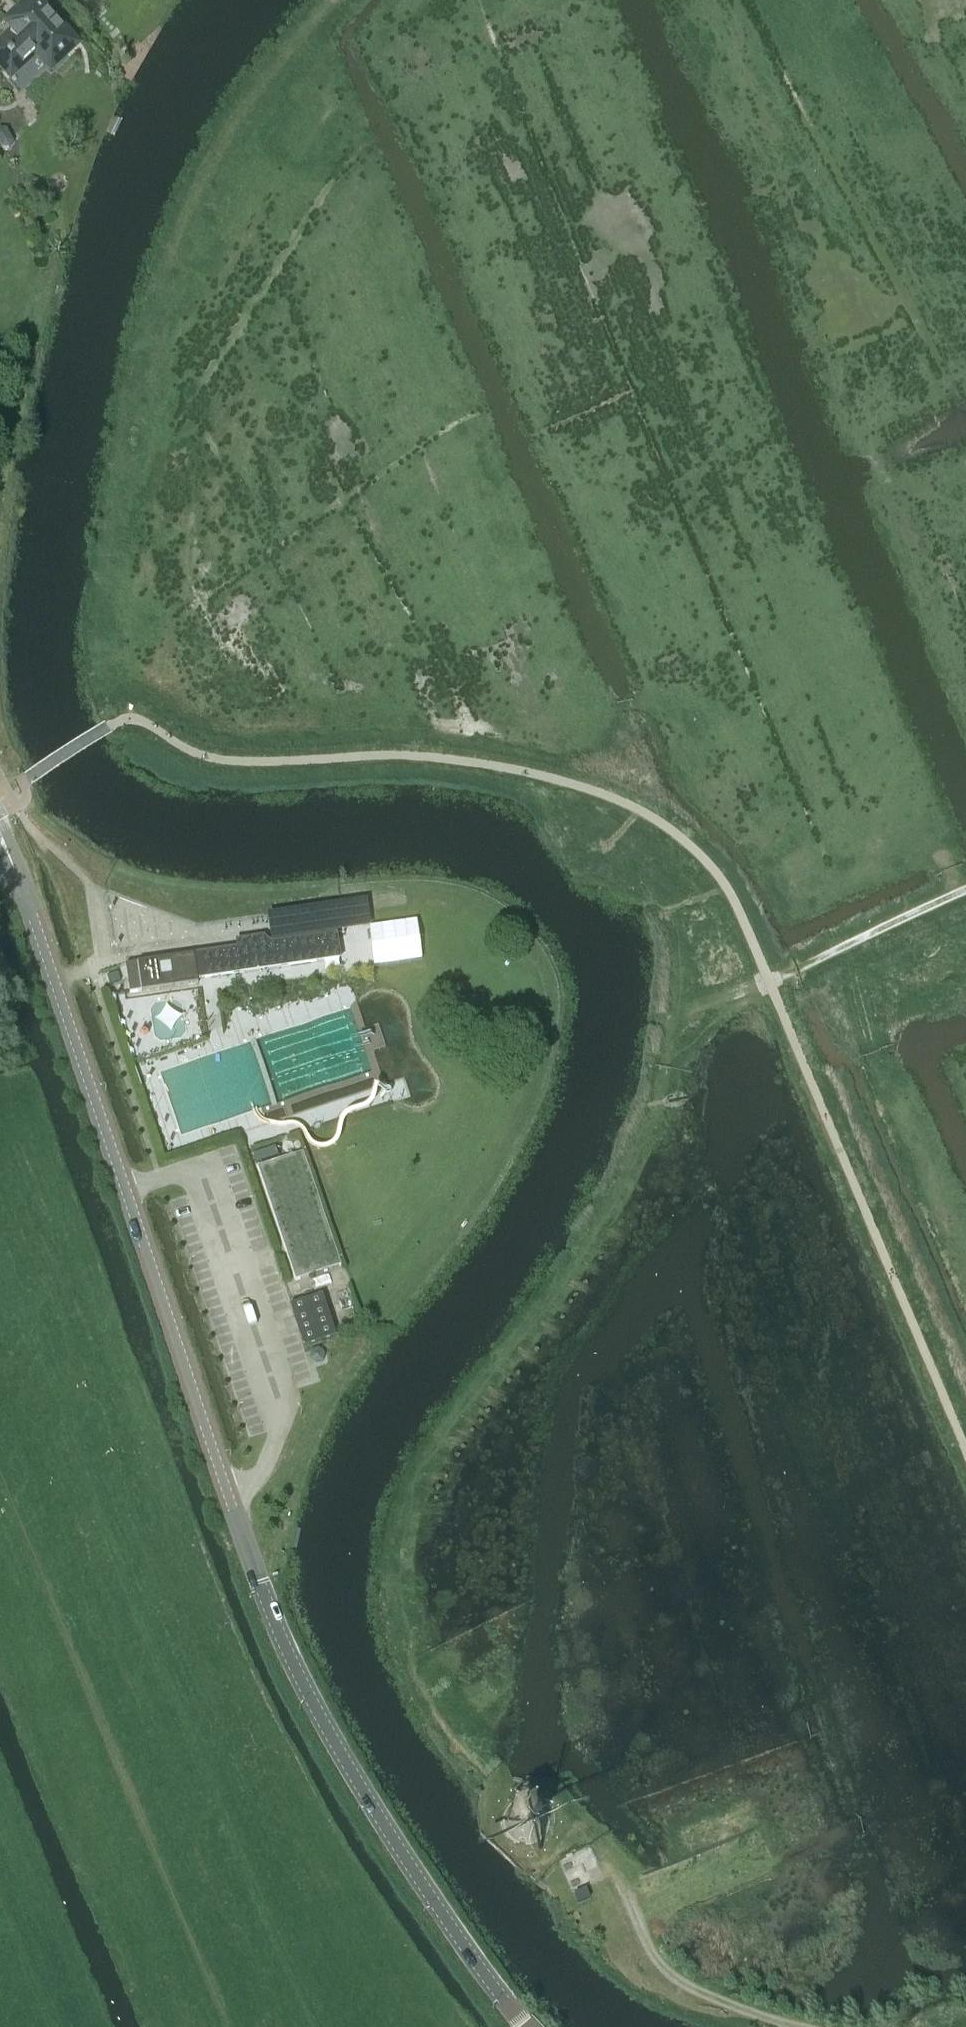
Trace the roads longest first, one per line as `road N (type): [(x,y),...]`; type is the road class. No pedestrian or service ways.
road 1 (tertiary): [(528,2026),(408,1868),(304,1688),(224,1488),(0,840)]
road 2 (track): [(768,983),(965,892)]

